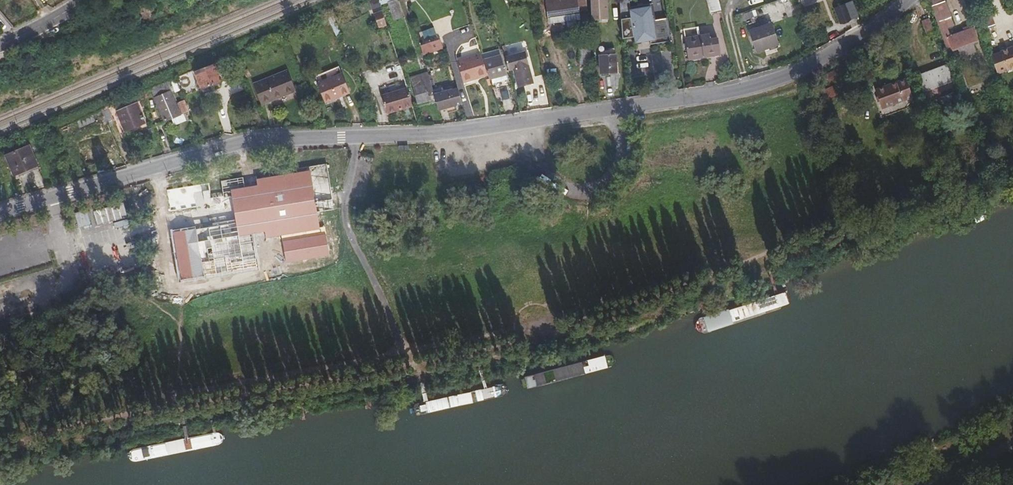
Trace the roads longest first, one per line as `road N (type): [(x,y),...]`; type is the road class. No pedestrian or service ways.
road 1 (residential): [(0,211),(241,142),(417,139),(764,85),(867,33),(903,0)]

